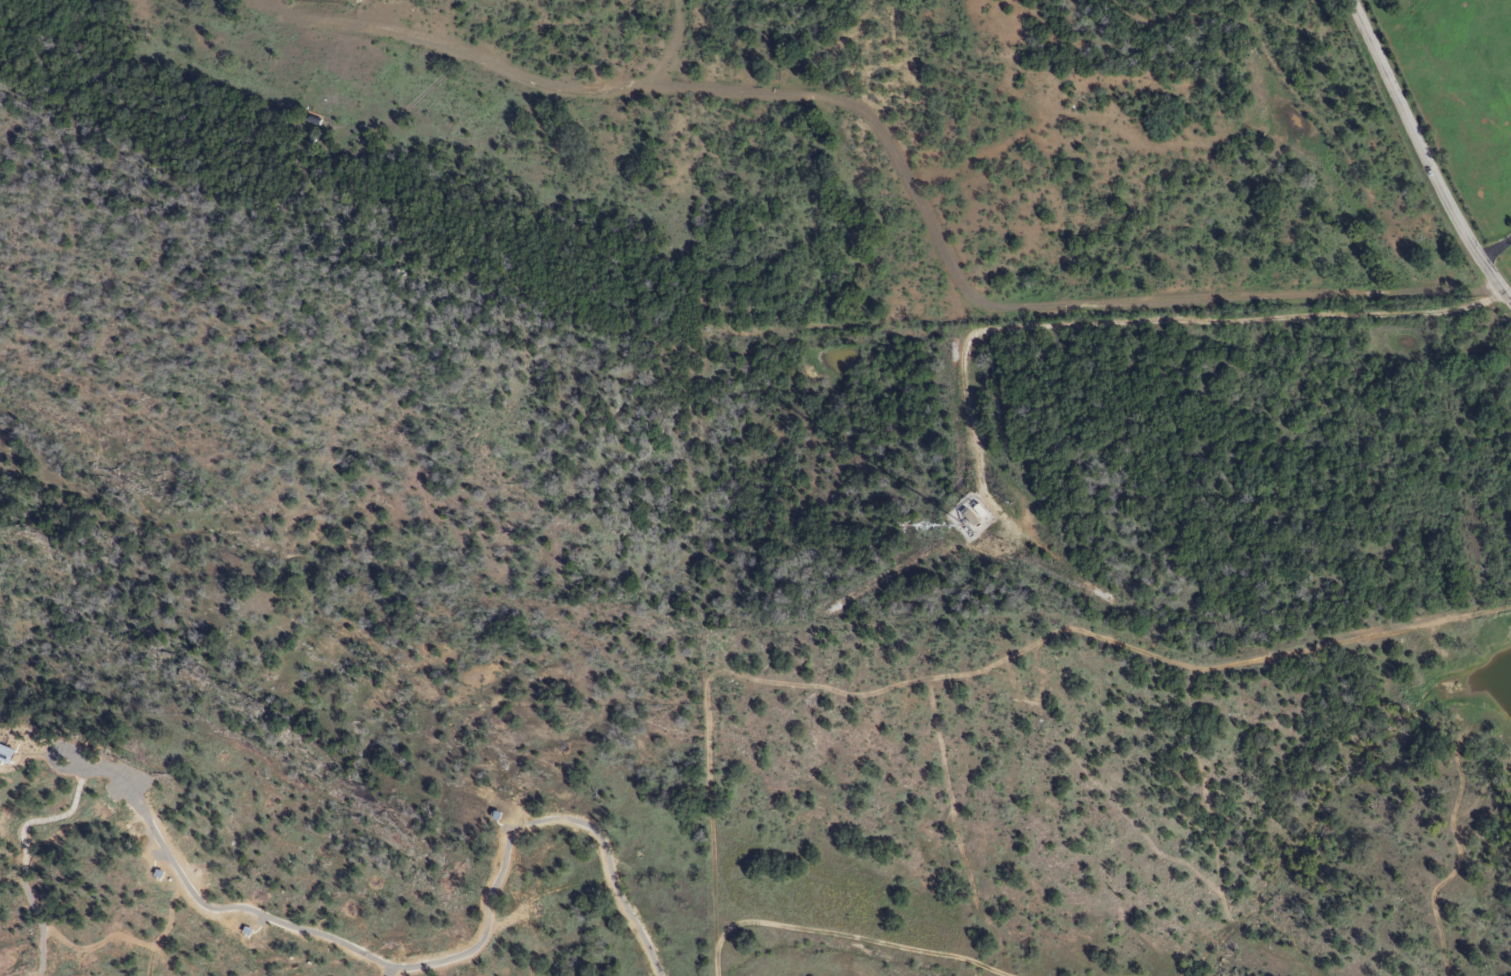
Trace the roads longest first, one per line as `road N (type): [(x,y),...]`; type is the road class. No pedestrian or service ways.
road 1 (track): [(677,0),(672,43),(647,79),(634,89),(601,91),(554,86),(424,37),(289,17),(255,0)]
road 2 (residential): [(1510,302),(1450,206),(1350,0)]

